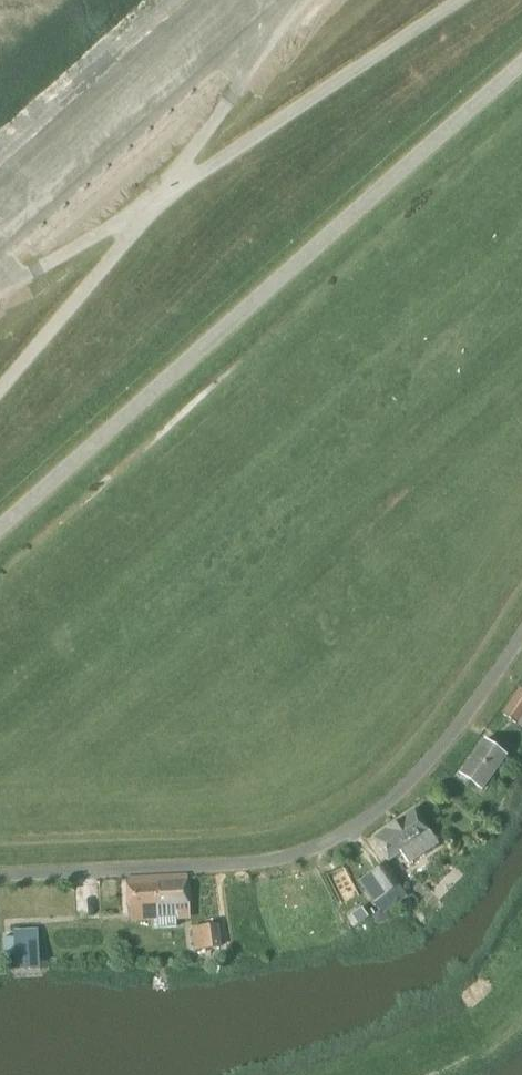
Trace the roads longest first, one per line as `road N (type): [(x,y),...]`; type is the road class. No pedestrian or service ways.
road 1 (unclassified): [(0,529),(521,62)]
road 2 (unclassified): [(0,873),(256,863),(322,846),(411,782),(461,725),(521,633)]
road 3 (unclassified): [(0,392),(155,204),(460,0)]

